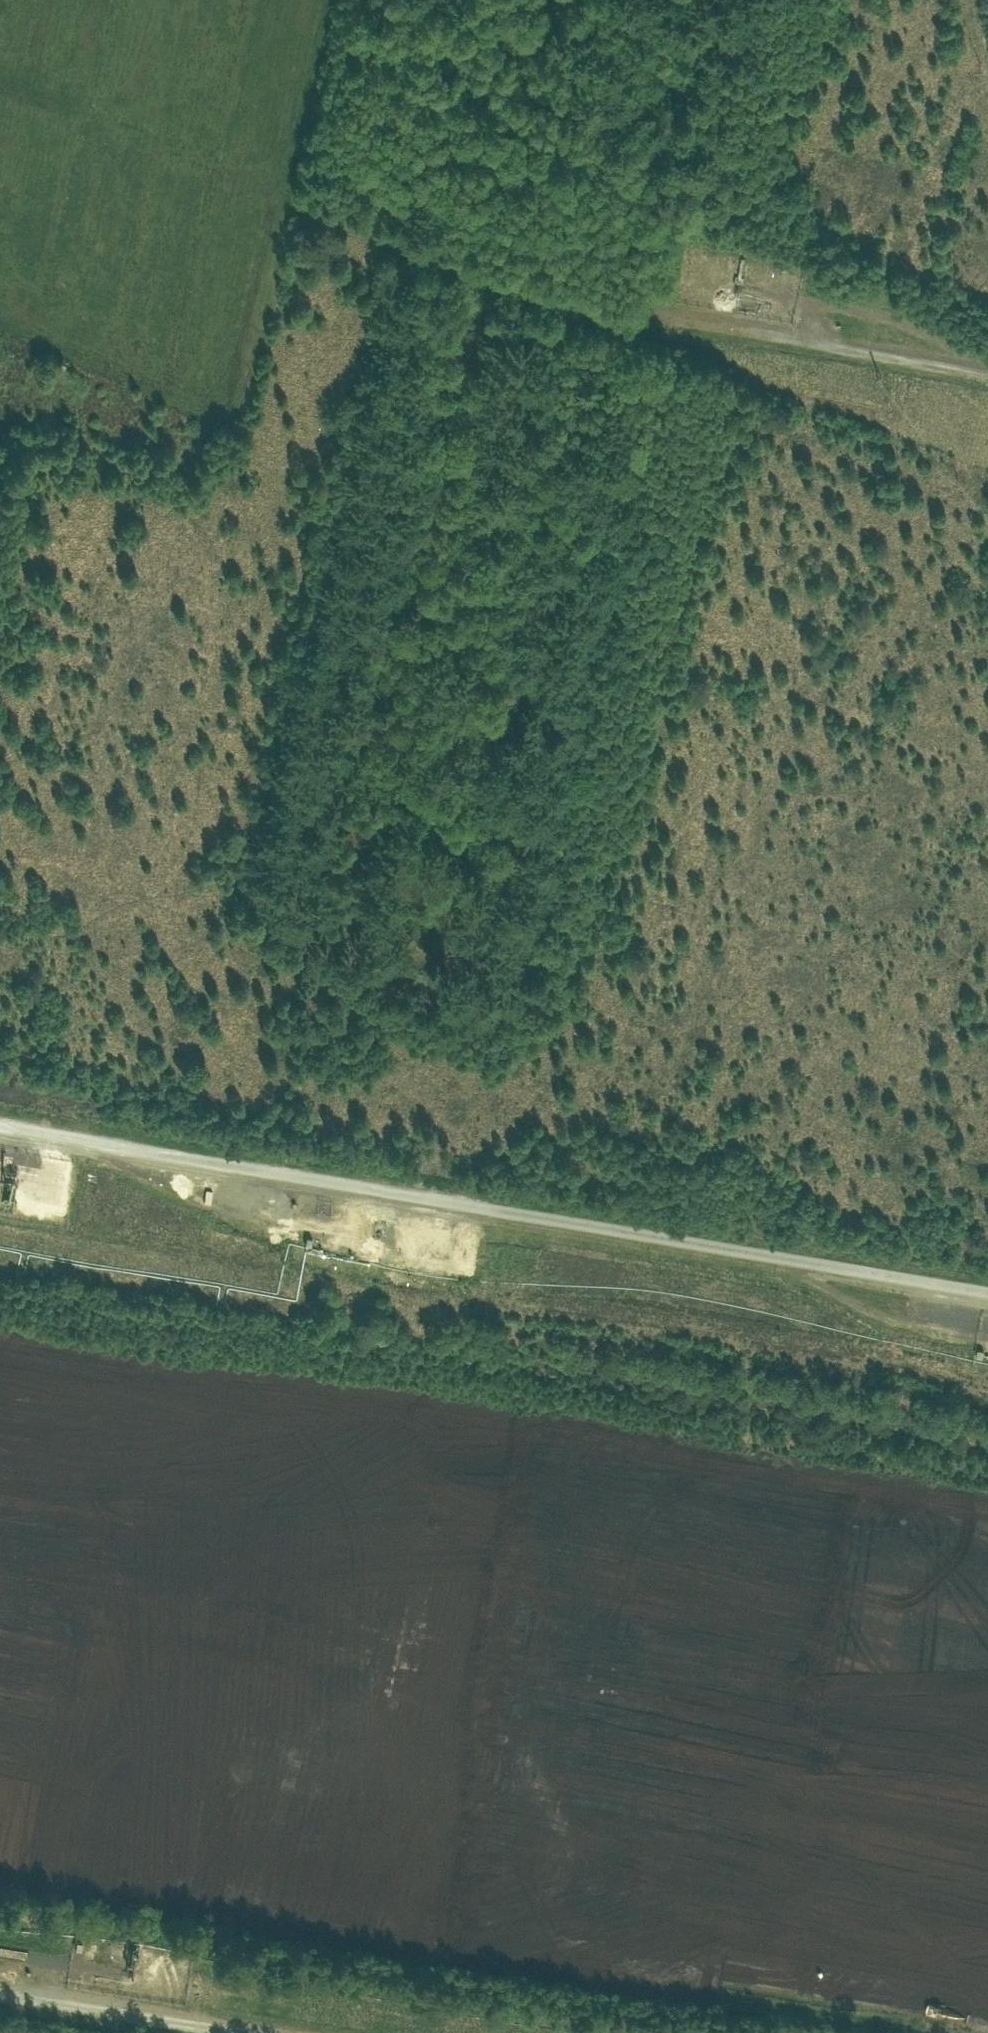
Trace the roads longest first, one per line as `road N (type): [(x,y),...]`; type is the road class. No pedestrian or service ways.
road 1 (track): [(987,1285),(0,1121)]
road 2 (track): [(0,1982),(314,2032)]
road 3 (track): [(987,368),(755,328)]
road 4 (track): [(984,367),(900,319),(822,303)]

